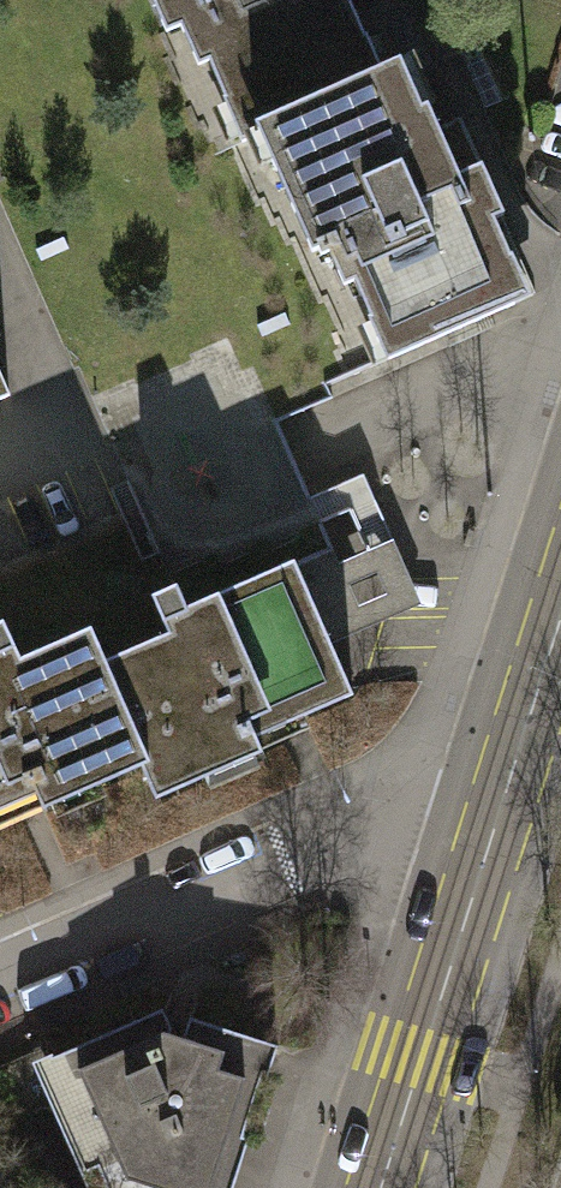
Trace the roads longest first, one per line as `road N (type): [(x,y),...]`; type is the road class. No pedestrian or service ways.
road 1 (residential): [(0,980),(320,847),(382,848),(479,878)]
road 2 (secondary): [(479,878),(380,1187)]
road 3 (secondary): [(560,618),(479,878)]

